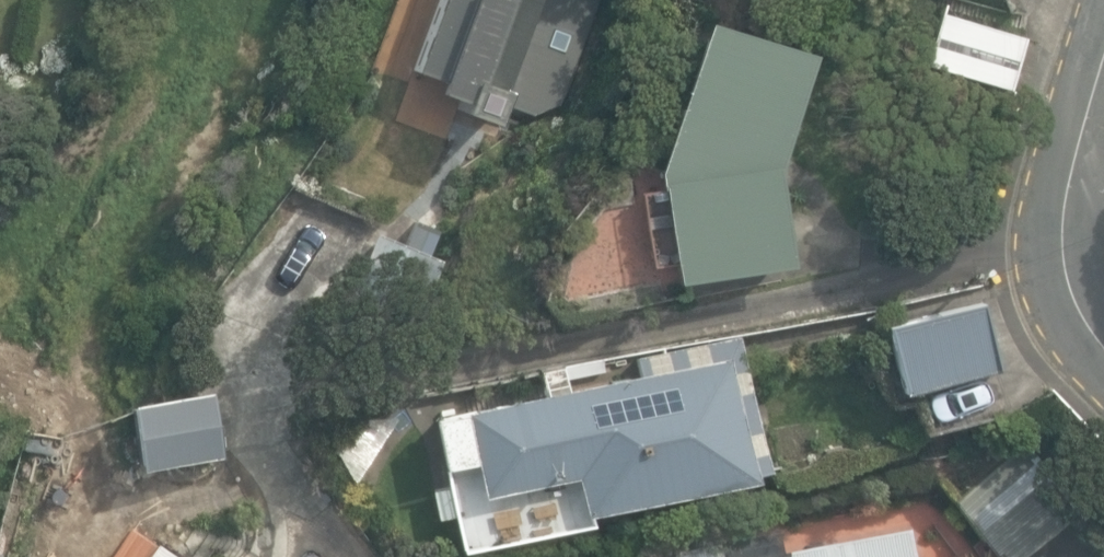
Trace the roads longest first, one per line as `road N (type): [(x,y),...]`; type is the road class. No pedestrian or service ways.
road 1 (residential): [(1103,346),(1072,290),(1064,243),(1070,186),(1103,62)]

